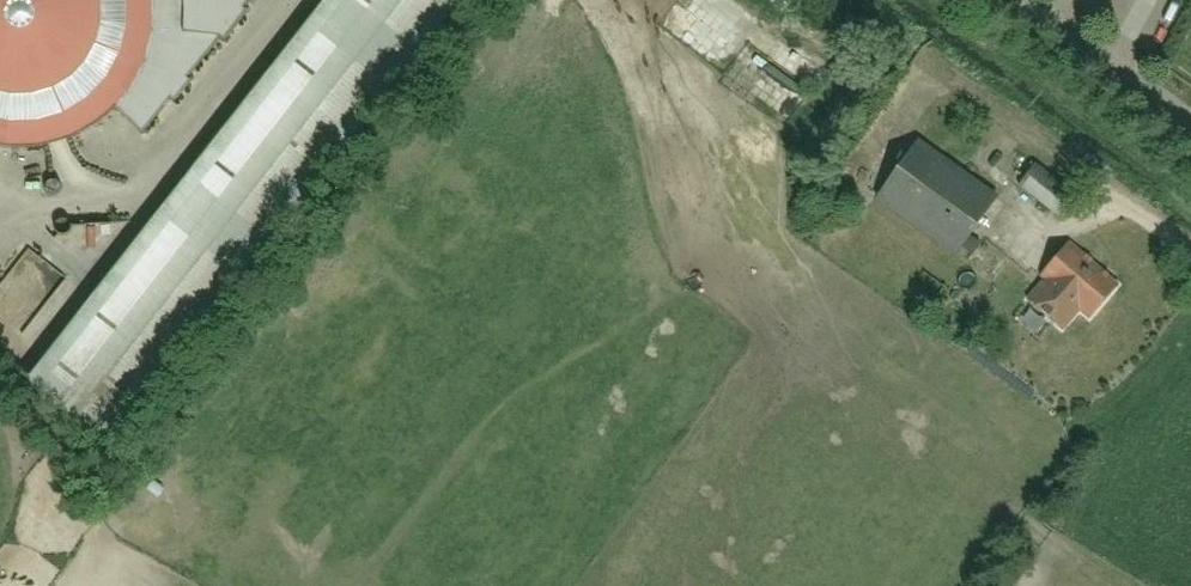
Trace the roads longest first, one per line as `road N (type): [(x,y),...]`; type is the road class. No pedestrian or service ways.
road 1 (unclassified): [(1190,126),(1021,0)]

